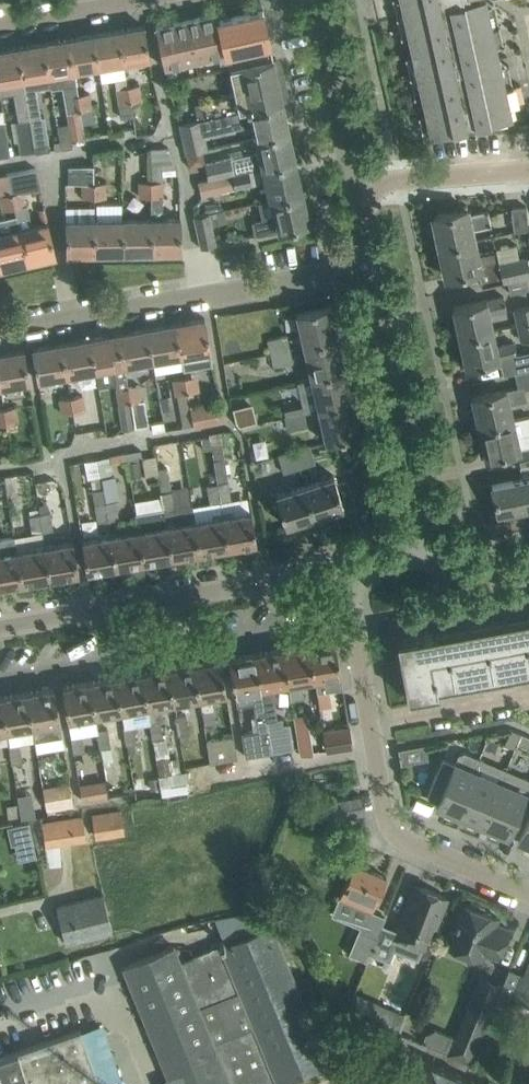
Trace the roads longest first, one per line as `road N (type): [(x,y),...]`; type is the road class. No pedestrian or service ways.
road 1 (residential): [(0,327),(370,266)]
road 2 (residential): [(0,628),(343,570)]
road 3 (residential): [(431,550),(370,266)]
road 4 (residential): [(528,896),(405,842),(393,828),(370,725)]
road 5 (residential): [(351,182),(312,0)]
road 6 (residential): [(351,182),(528,169)]
road 7 (residential): [(528,700),(370,725)]
road 8 (residential): [(370,725),(343,570)]
road 9 (residential): [(0,24),(141,0)]

